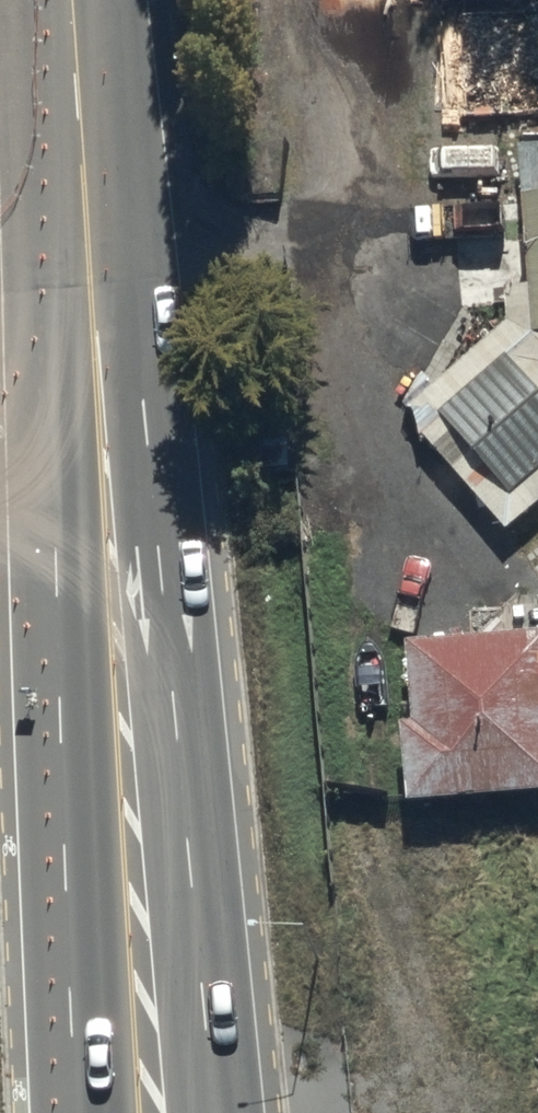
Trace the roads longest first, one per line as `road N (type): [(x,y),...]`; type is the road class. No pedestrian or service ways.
road 1 (secondary): [(99,192),(148,413),(217,1112)]
road 2 (secondary): [(84,1112),(52,419),(99,192)]
road 3 (secondary): [(99,192),(83,0)]

